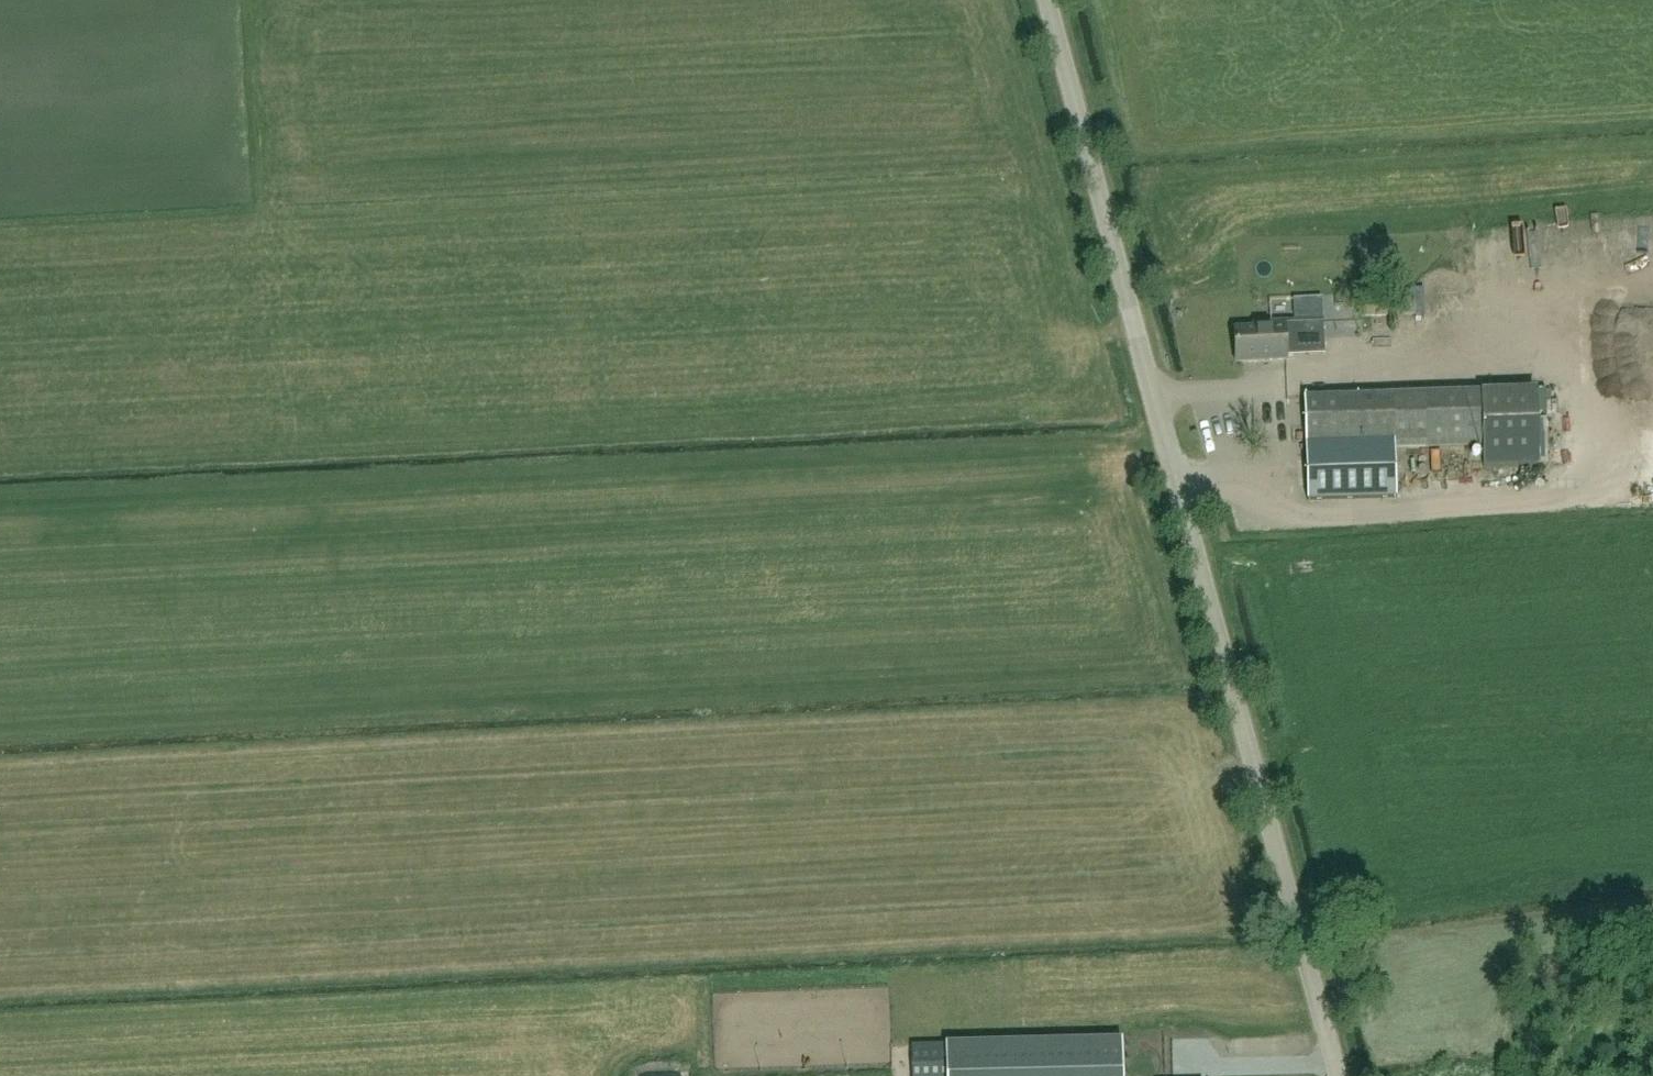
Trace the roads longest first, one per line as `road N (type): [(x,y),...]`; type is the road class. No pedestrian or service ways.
road 1 (unclassified): [(1340,1075),(1050,0)]

